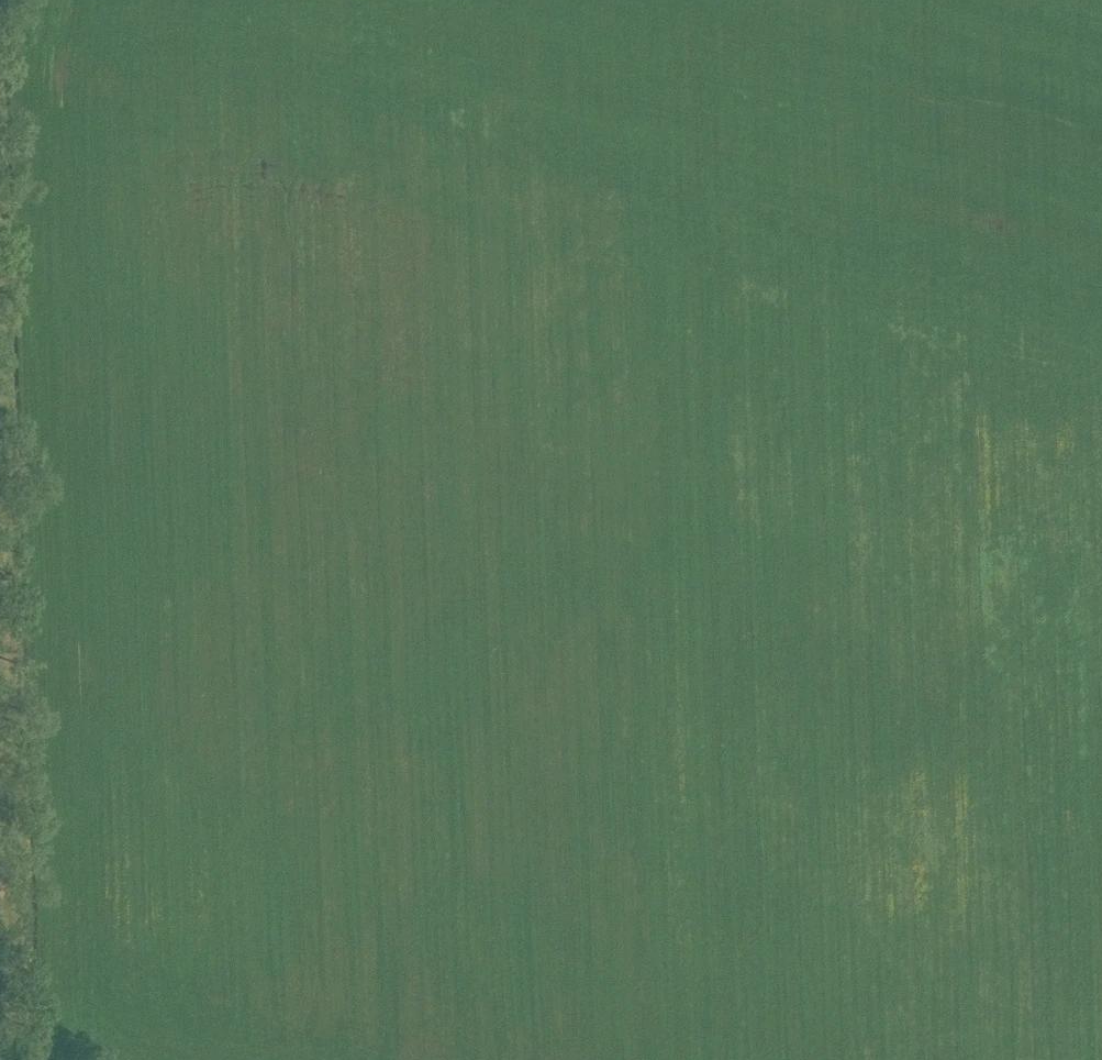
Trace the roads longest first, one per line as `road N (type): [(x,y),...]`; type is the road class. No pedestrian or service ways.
road 1 (track): [(19,1059),(10,0)]

